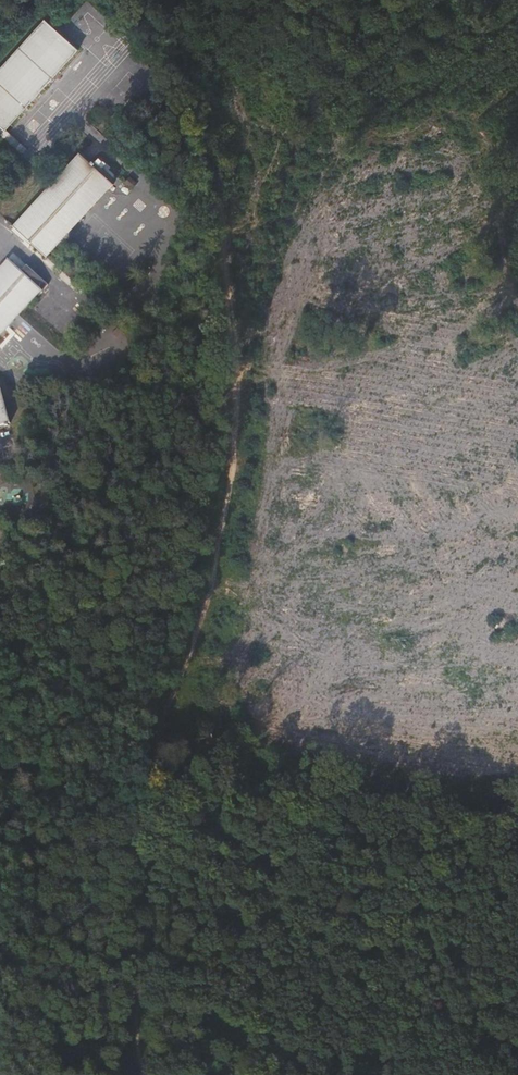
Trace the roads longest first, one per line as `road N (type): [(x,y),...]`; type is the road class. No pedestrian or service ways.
road 1 (track): [(141,1074),(137,814),(204,600),(234,453),(224,240),(181,0)]

